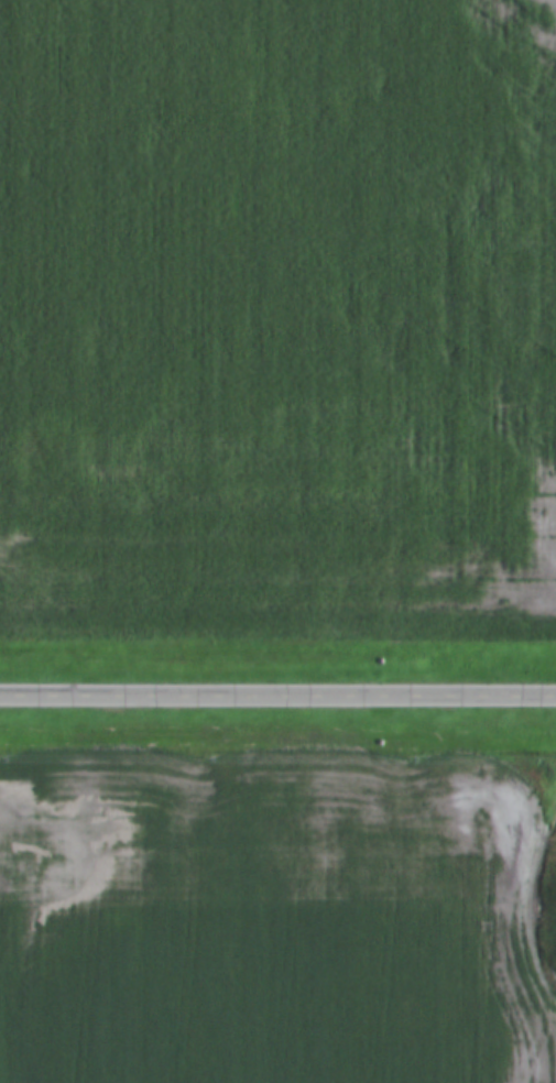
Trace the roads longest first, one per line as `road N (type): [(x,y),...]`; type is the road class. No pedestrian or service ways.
road 1 (tertiary): [(555,693),(0,693)]

